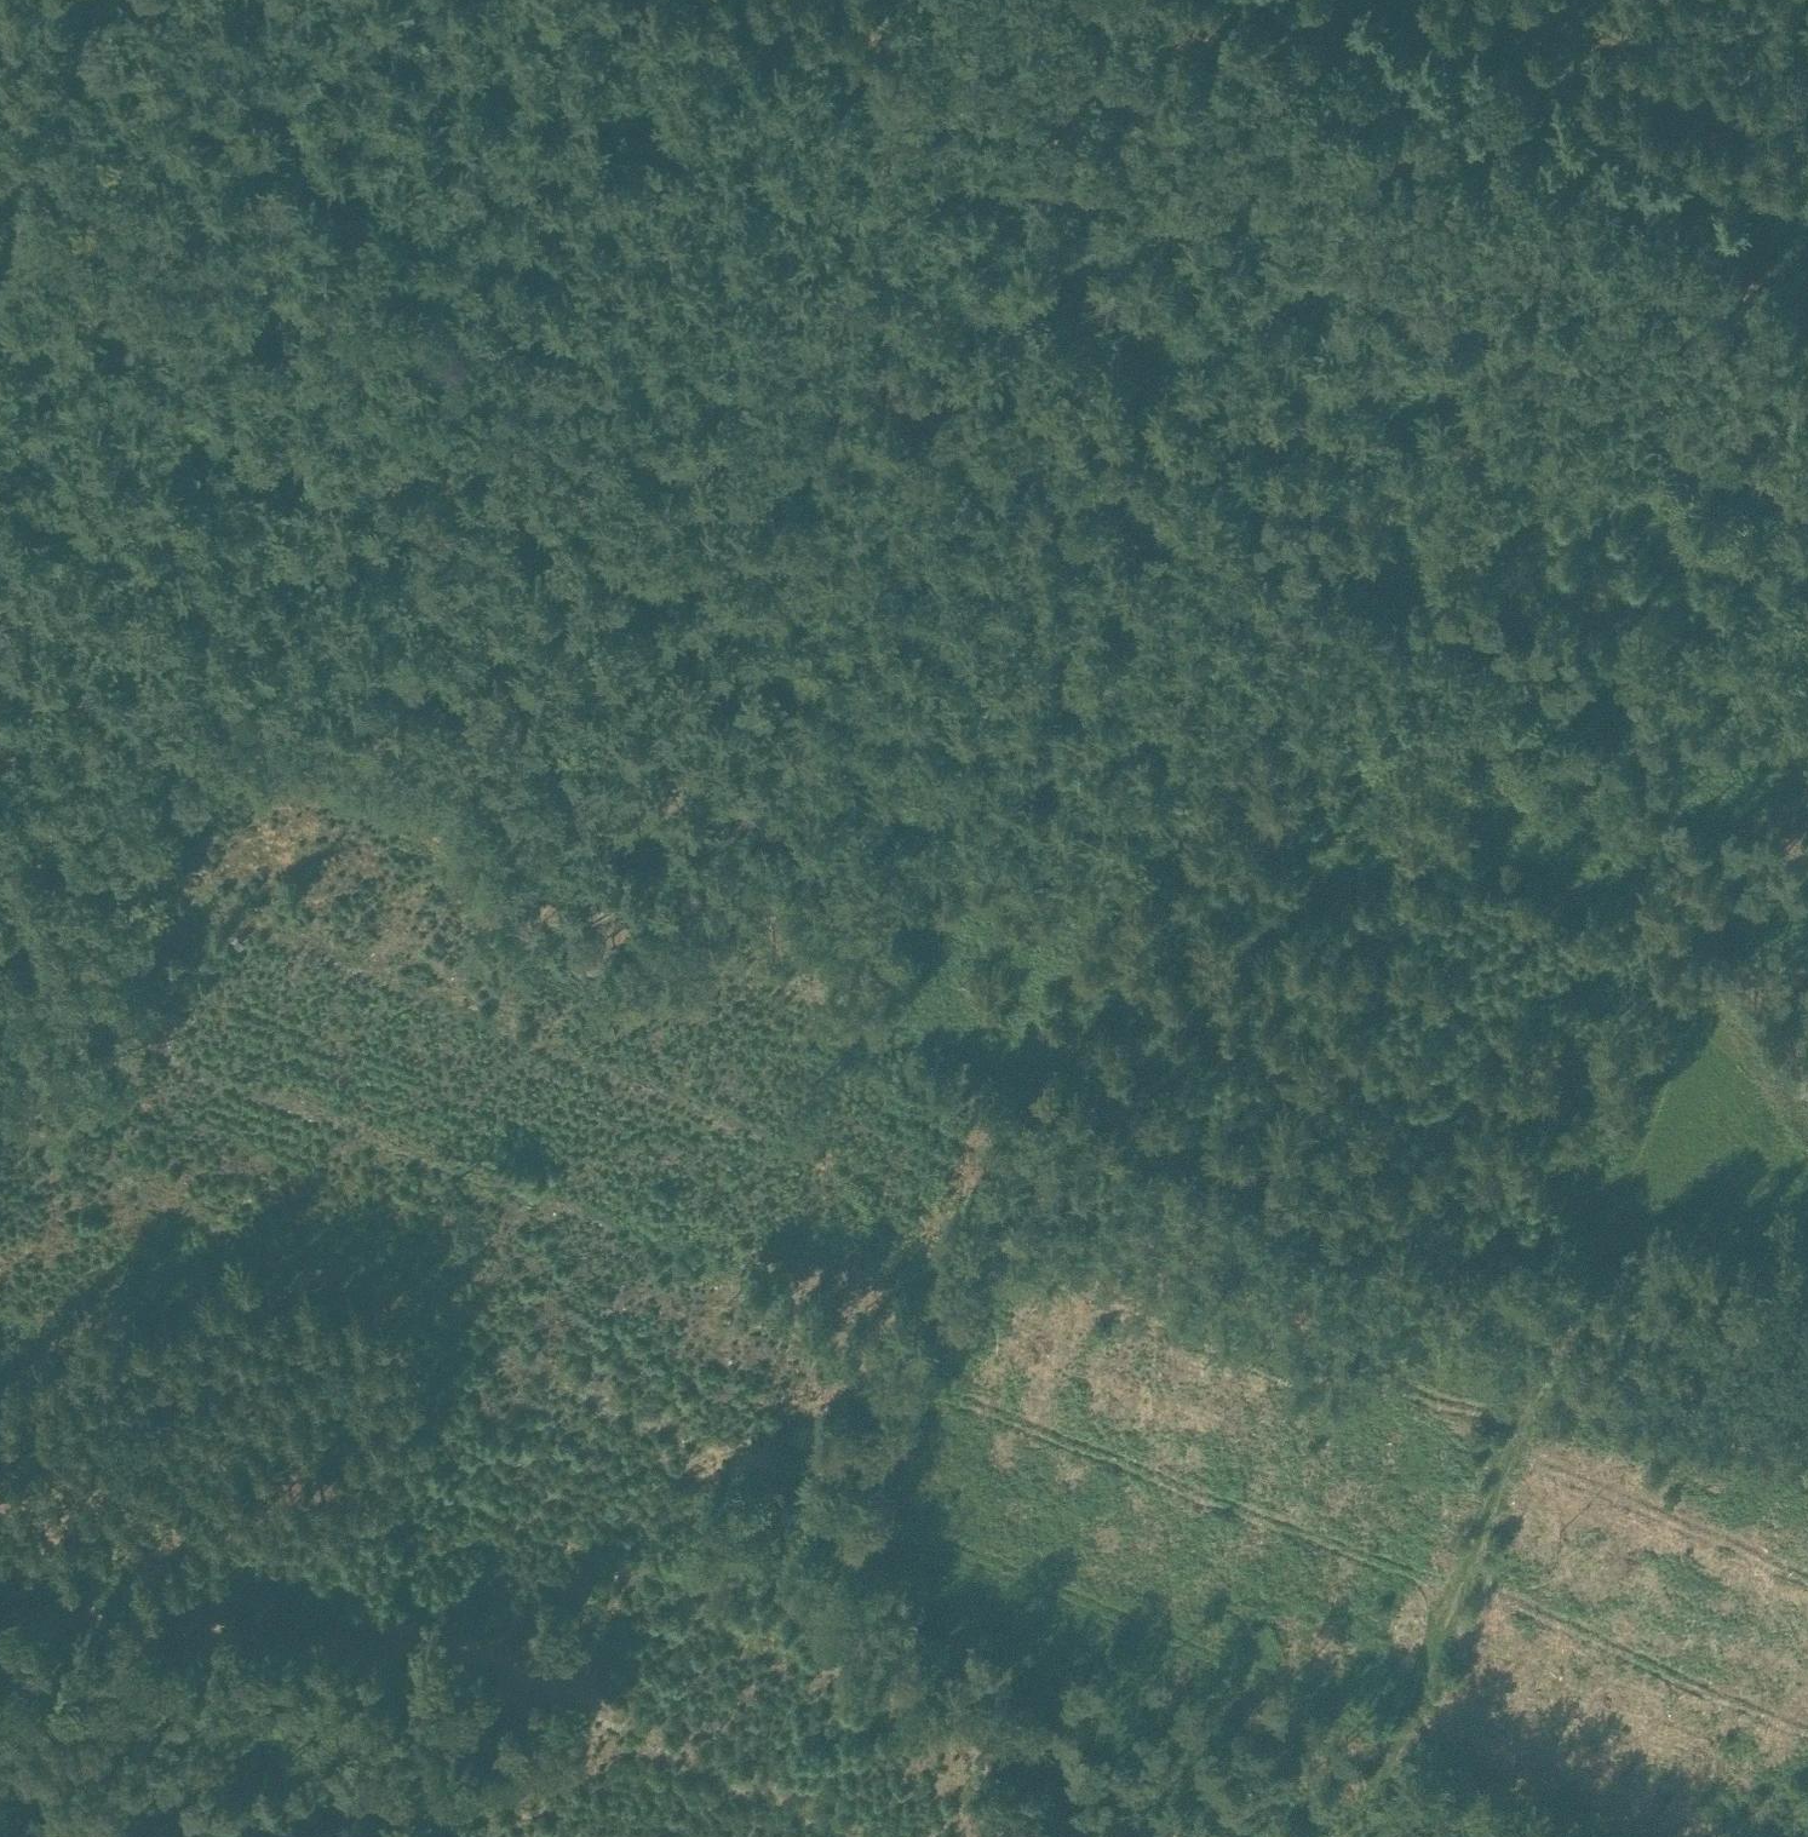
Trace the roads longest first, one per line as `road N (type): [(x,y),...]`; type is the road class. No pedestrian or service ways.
road 1 (track): [(1807,689),(1331,1836)]
road 2 (track): [(663,0),(1807,467)]
road 3 (track): [(115,0),(0,274)]

